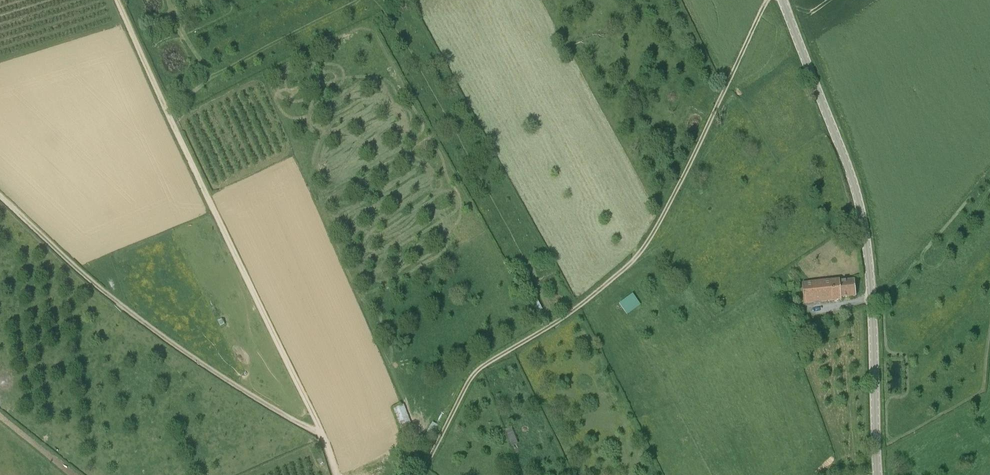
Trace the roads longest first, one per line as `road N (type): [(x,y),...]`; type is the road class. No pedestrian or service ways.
road 1 (track): [(420,474),(476,371),(575,309),(643,248),(767,0)]
road 2 (unclassified): [(878,474),(860,206),(782,0)]
road 3 (track): [(322,433),(117,0)]
road 4 (track): [(0,197),(151,329),(322,433)]

